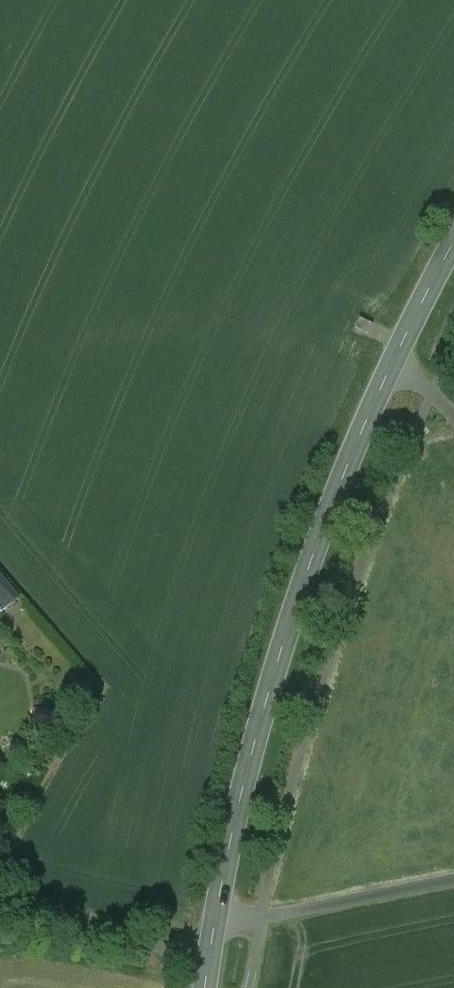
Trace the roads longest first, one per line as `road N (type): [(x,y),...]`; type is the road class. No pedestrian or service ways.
road 1 (tertiary): [(206,987),(262,714),(320,534),(453,243)]

